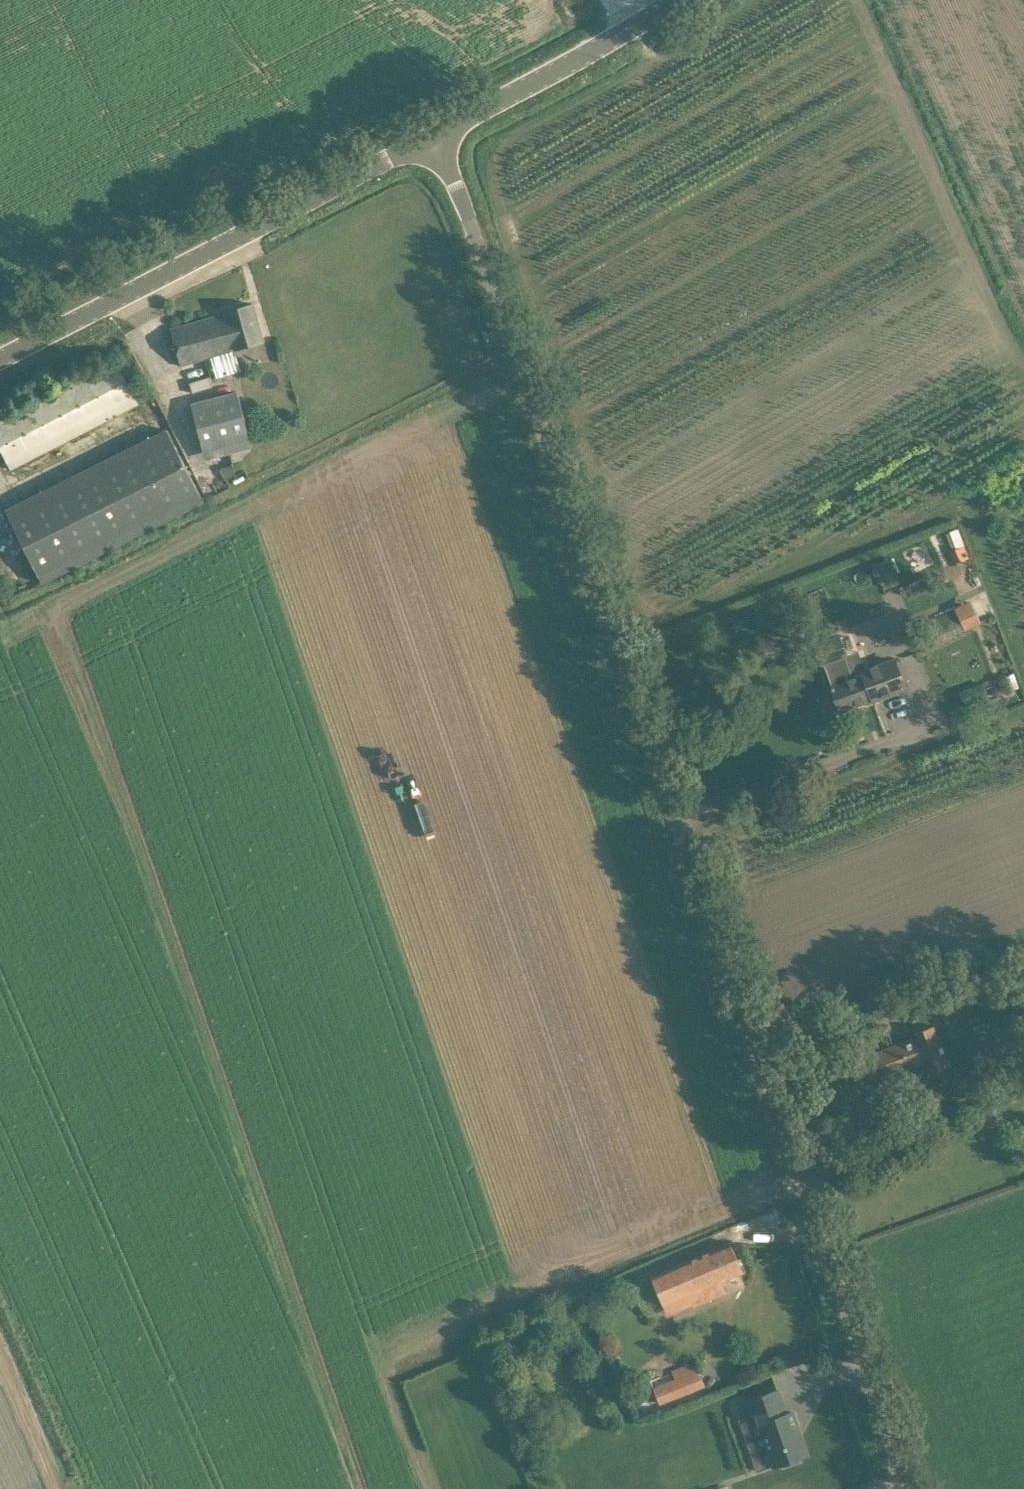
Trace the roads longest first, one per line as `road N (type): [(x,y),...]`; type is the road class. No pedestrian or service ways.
road 1 (tertiary): [(907,1488),(440,134)]
road 2 (unclassified): [(0,355),(440,134)]
road 3 (unclassified): [(440,134),(674,0)]

